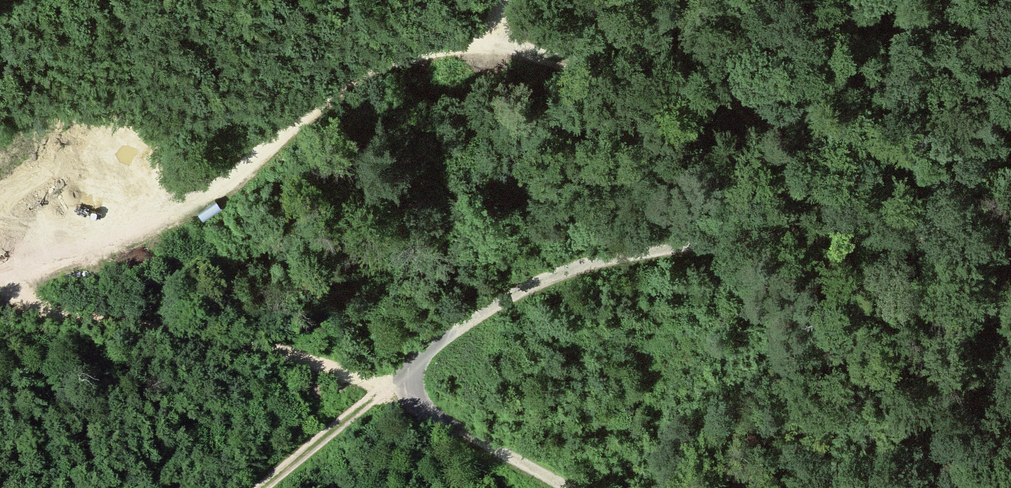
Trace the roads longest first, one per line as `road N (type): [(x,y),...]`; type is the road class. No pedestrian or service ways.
road 1 (track): [(20,279),(103,255),(192,209),(368,69),(427,49),(495,41),(561,63),(648,69),(703,83),(791,152),(827,193),(890,226),(950,234),(1010,219)]
road 2 (track): [(827,193),(749,236),(618,258),(546,282),(434,344),(405,382)]
road 3 (track): [(20,279),(34,305),(50,310),(307,360),(385,385),(405,382)]
road 4 (track): [(405,382),(452,426),(564,487)]
road 5 (track): [(385,385),(261,487)]

